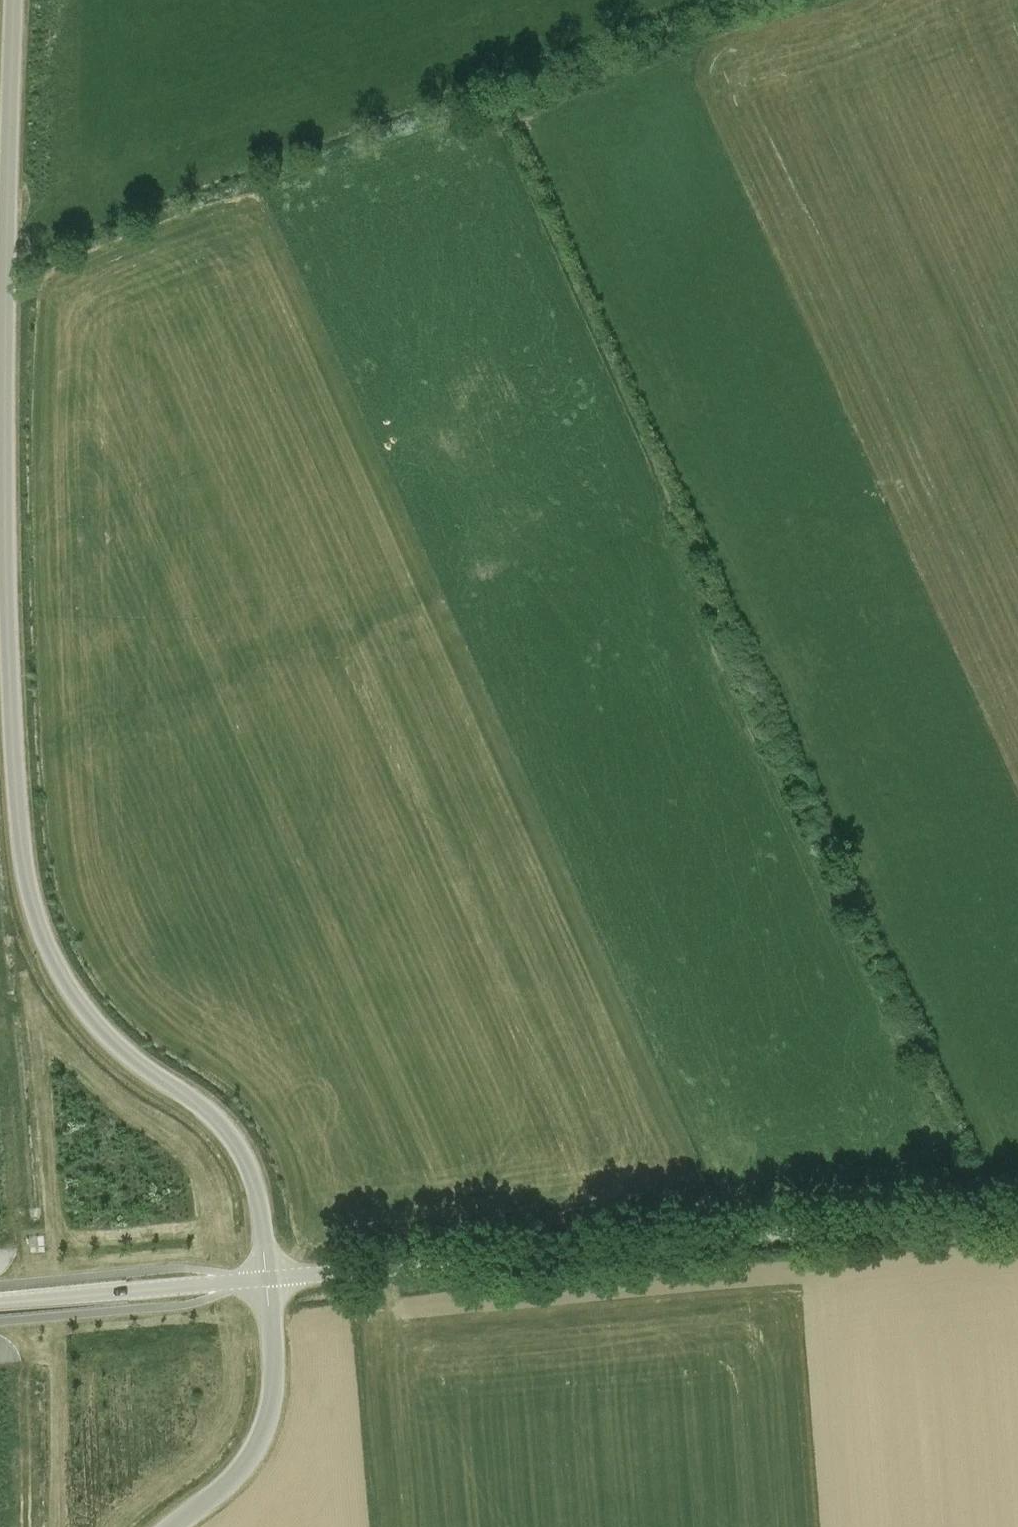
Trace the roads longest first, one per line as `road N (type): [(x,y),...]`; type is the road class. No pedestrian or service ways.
road 1 (unclassified): [(267,1279),(255,1179),(232,1135),(90,1020),(40,937),(24,875),(5,456),(18,0)]
road 2 (unclassified): [(267,1279),(1017,1210)]
road 3 (unclassified): [(169,1526),(238,1478),(269,1421),(275,1373),(267,1279)]
road 4 (unclassified): [(0,1305),(267,1279)]

